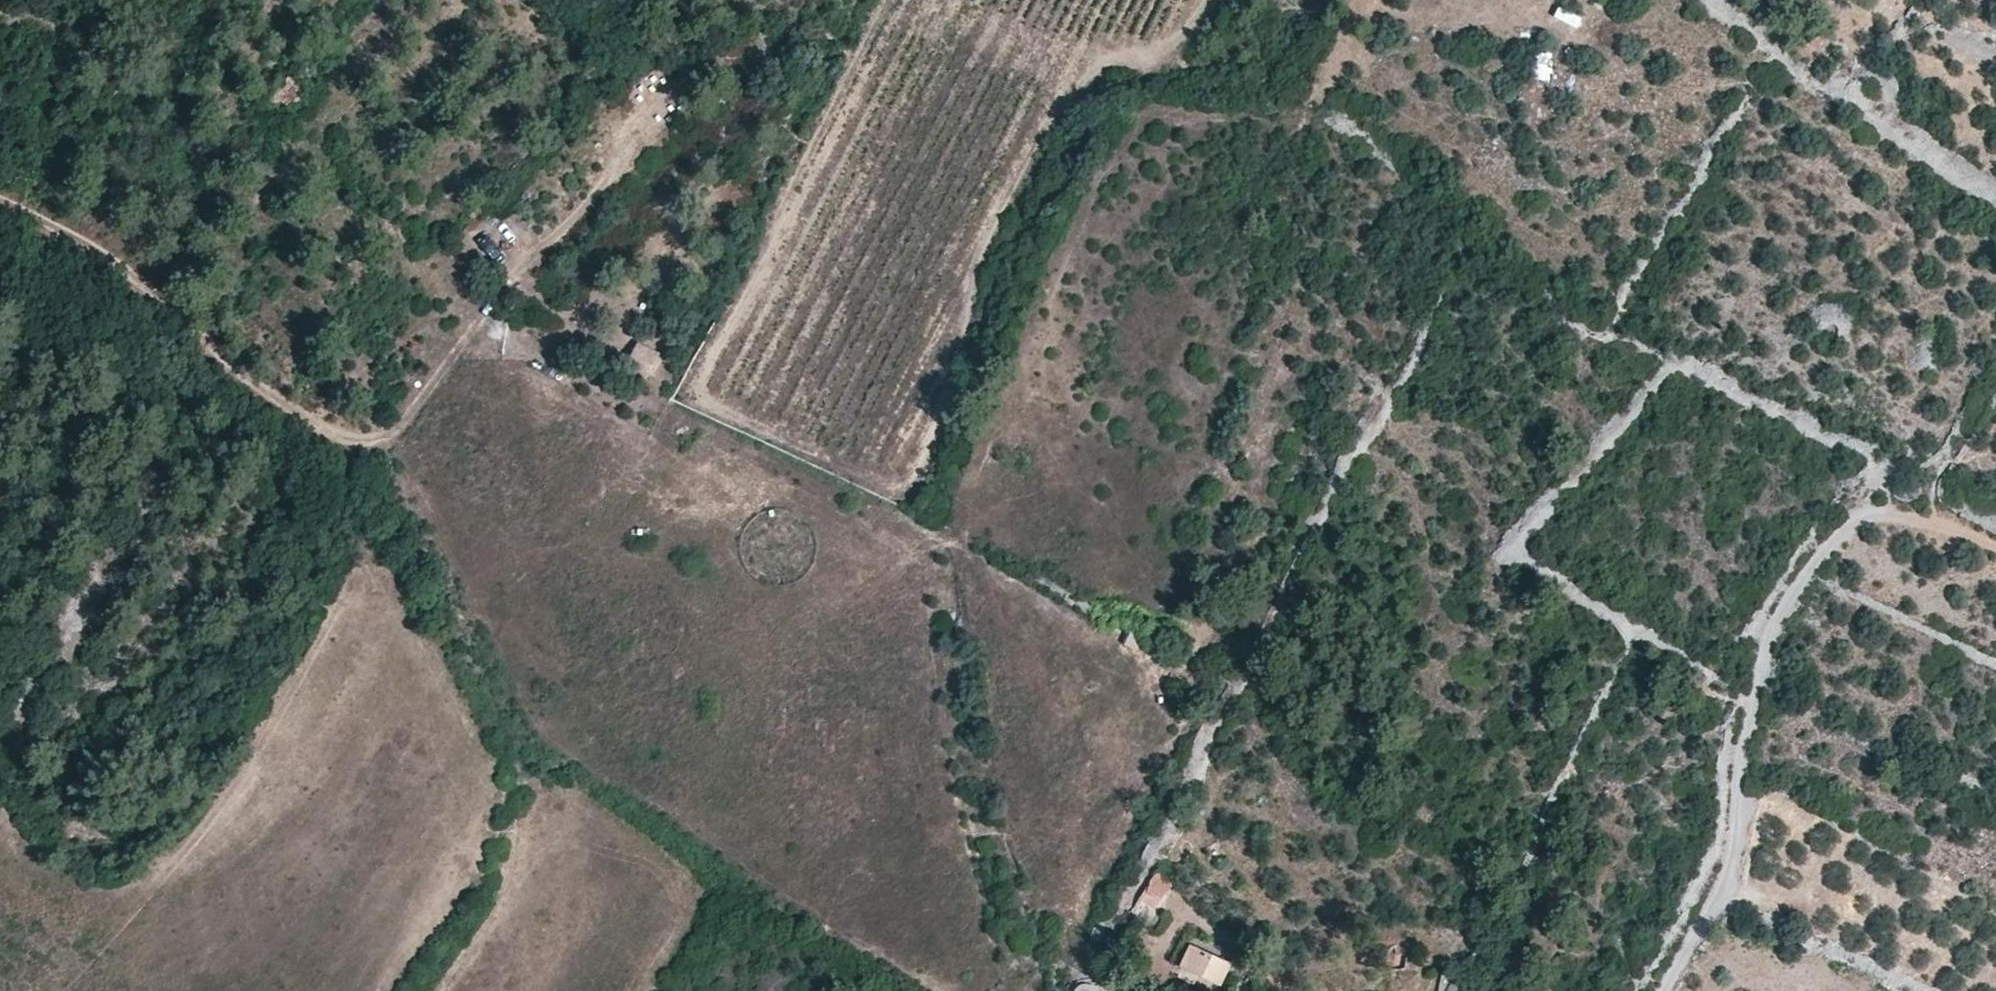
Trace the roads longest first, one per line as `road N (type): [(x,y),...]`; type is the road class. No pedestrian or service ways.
road 1 (track): [(1663,990),(1731,859),(1765,636),(1819,551),(1876,514),(1948,520),(1995,545)]

